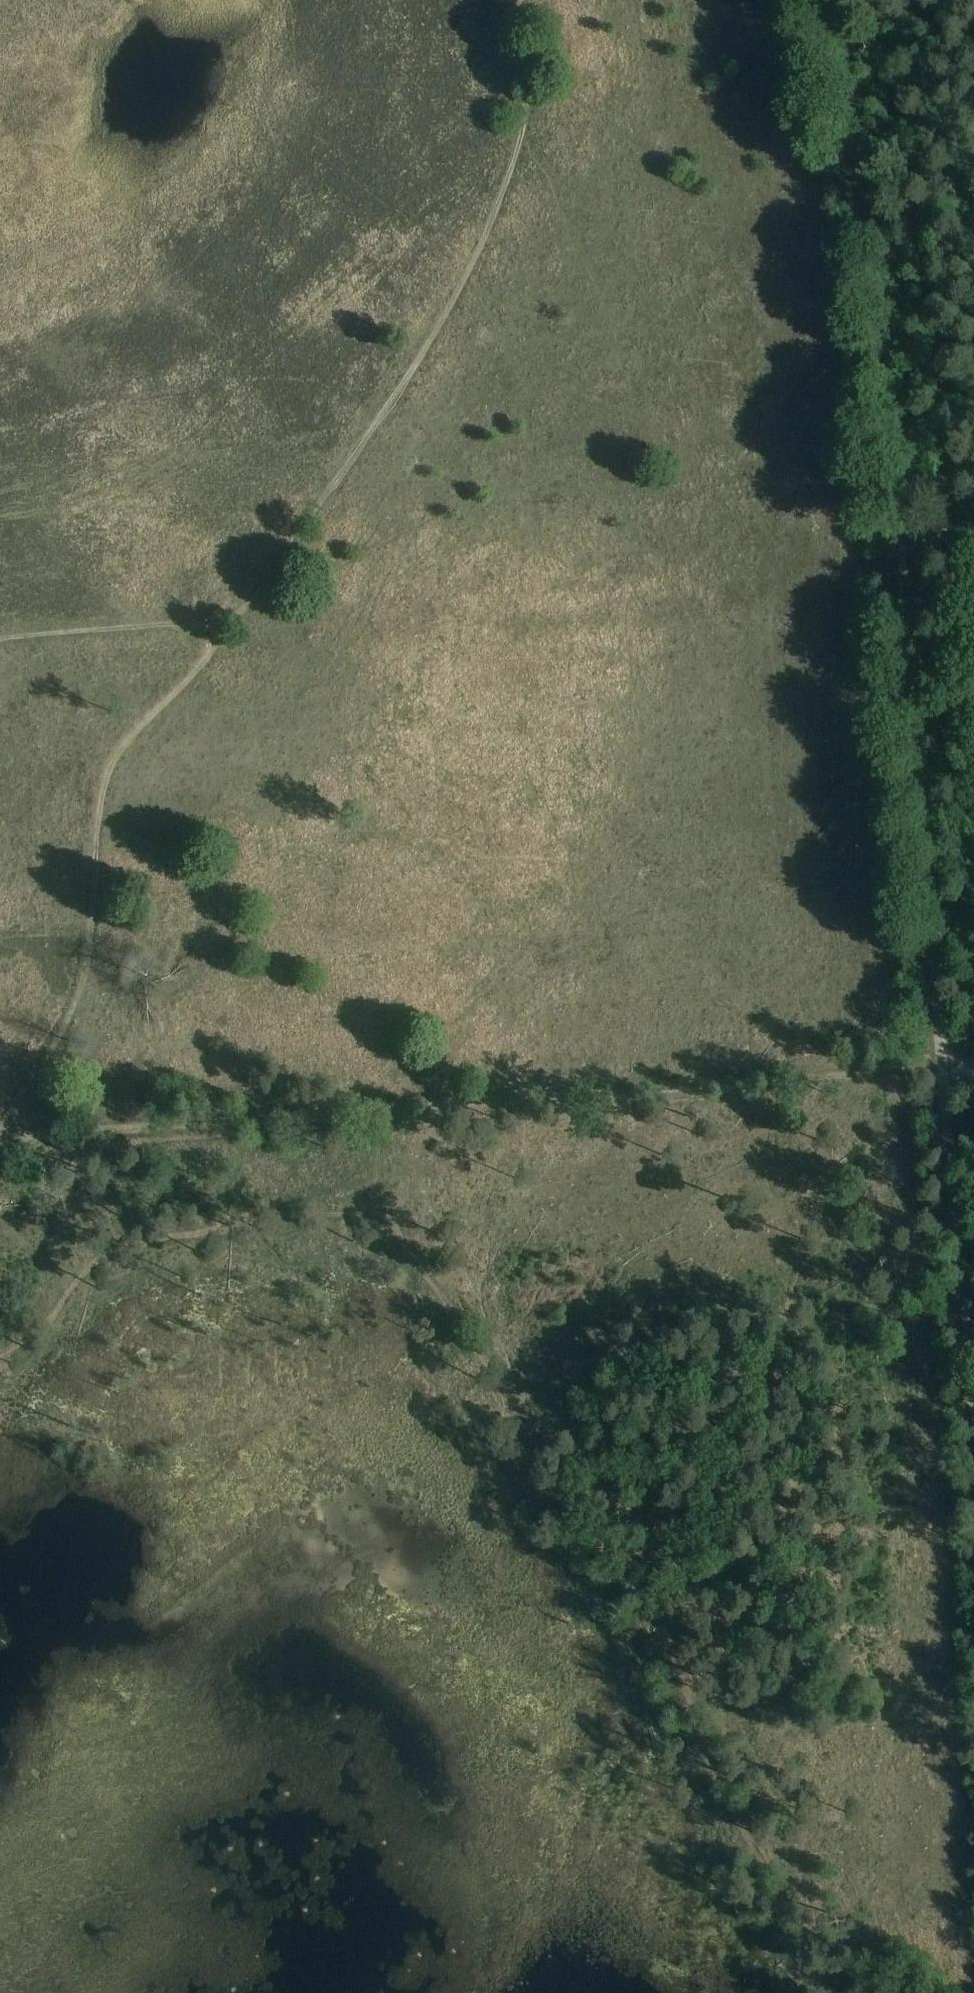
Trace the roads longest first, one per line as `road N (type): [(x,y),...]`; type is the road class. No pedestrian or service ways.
road 1 (track): [(973,1426),(874,253),(819,0)]
road 2 (track): [(973,1060),(0,1129)]

